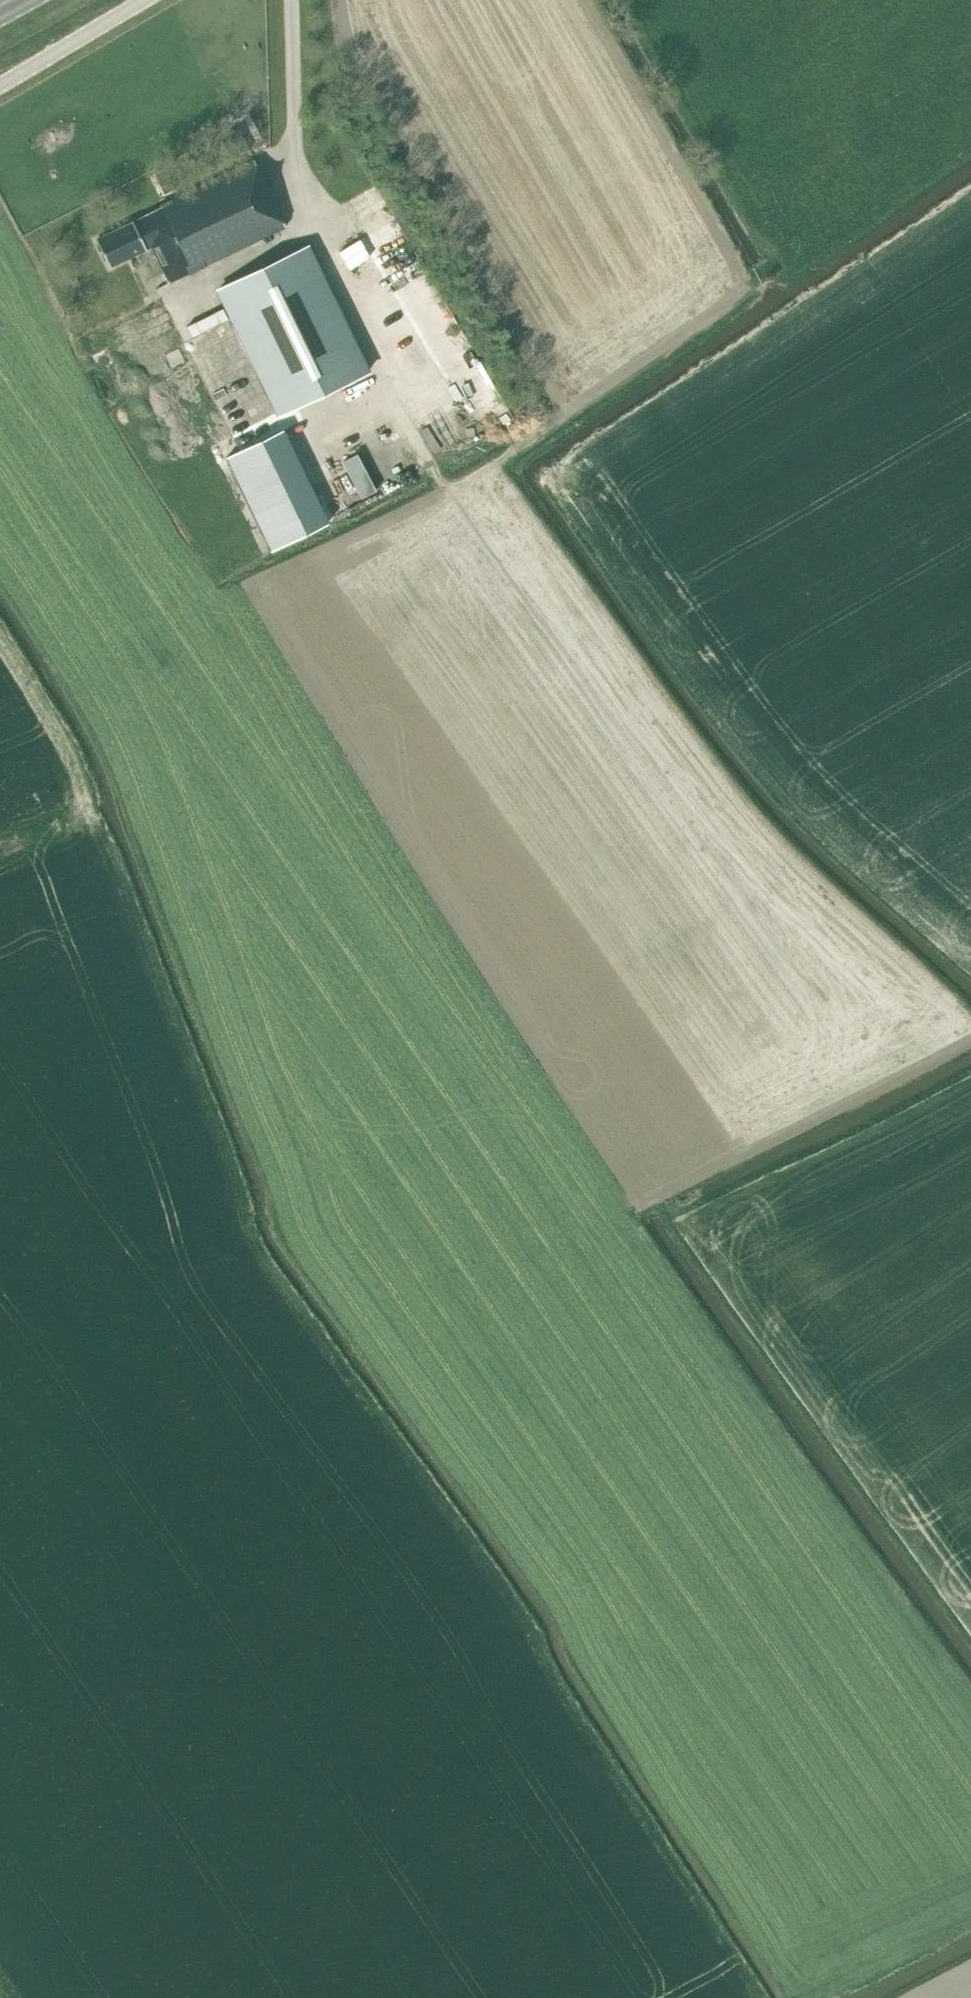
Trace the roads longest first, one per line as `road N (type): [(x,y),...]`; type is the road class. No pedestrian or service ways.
road 1 (unclassified): [(0,82),(142,0)]

